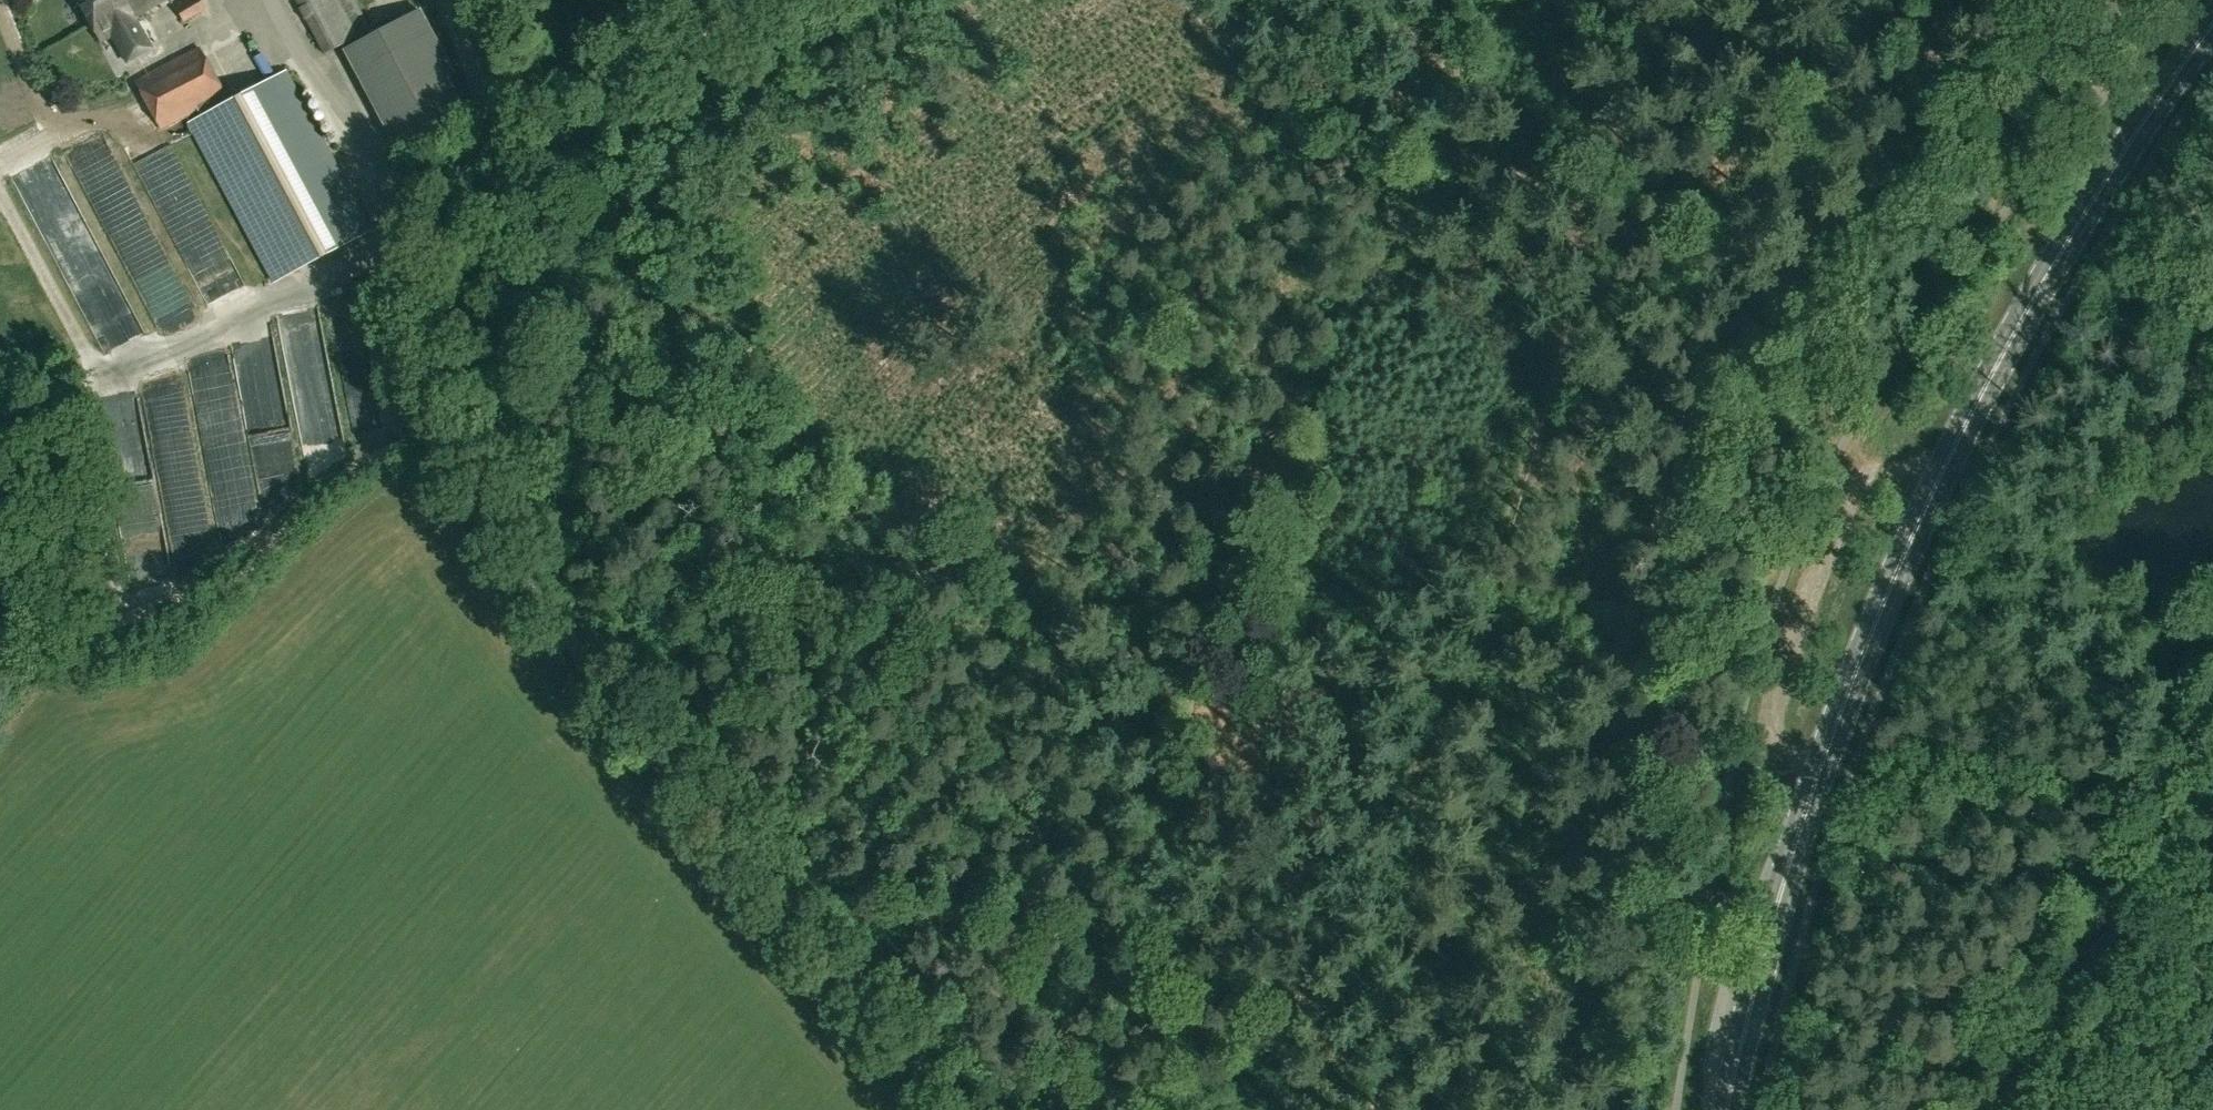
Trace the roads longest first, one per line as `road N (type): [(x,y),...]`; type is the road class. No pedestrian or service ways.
road 1 (unclassified): [(965,1109),(604,674),(488,510),(393,220),(396,200),(426,168),(487,139),(454,0)]
road 2 (secondary): [(1730,1109),(1797,836),(1940,478),(2121,150),(2212,32)]
road 3 (track): [(0,653),(69,661),(153,646),(323,494),(368,464),(458,427)]
road 4 (track): [(487,139),(754,0)]

